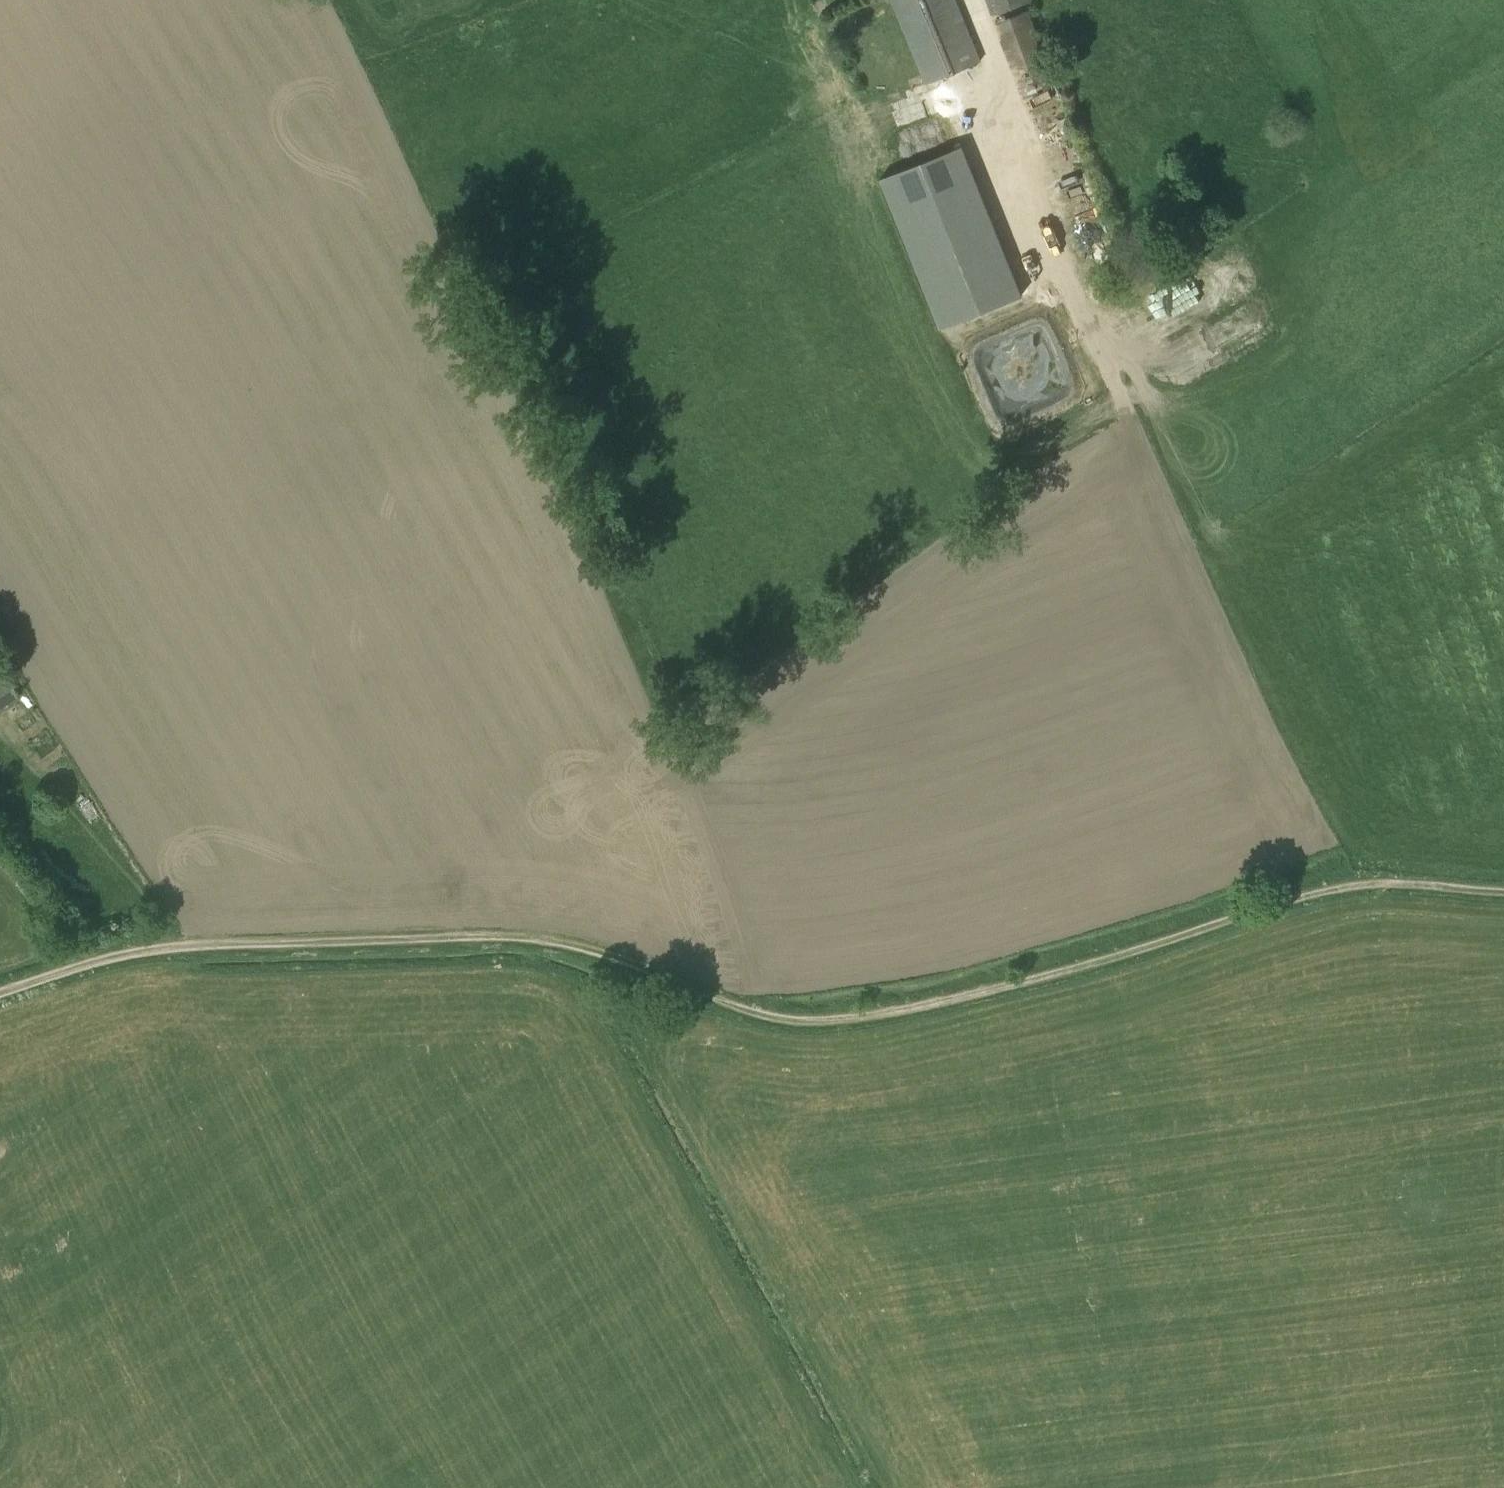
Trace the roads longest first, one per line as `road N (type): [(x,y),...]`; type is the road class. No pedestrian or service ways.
road 1 (track): [(1503,889),(1390,879),(1342,887),(920,1001),(820,1020),(746,1010),(526,943),(124,951),(0,992)]

